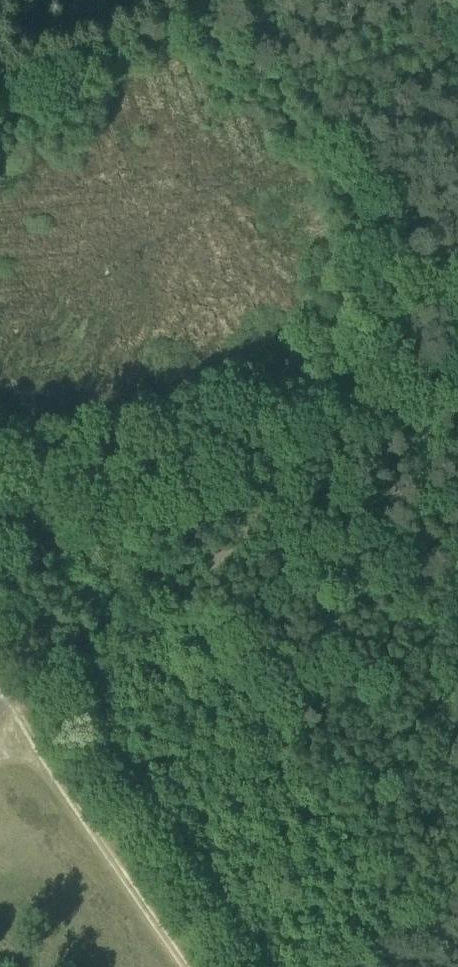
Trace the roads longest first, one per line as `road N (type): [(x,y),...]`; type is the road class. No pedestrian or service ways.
road 1 (track): [(457,324),(163,591)]
road 2 (track): [(29,732),(188,966)]

